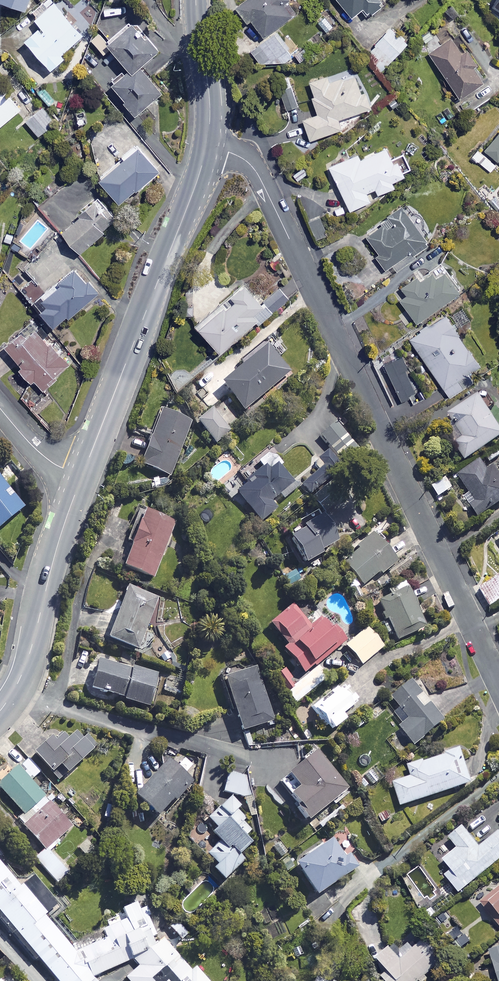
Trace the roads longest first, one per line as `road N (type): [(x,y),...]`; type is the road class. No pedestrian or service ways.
road 1 (residential): [(498,679),(259,177),(240,156),(209,145)]
road 2 (tertiary): [(209,145),(82,475)]
road 3 (tertiary): [(82,475),(31,650),(0,711)]
road 4 (tertiary): [(196,0),(209,145)]

